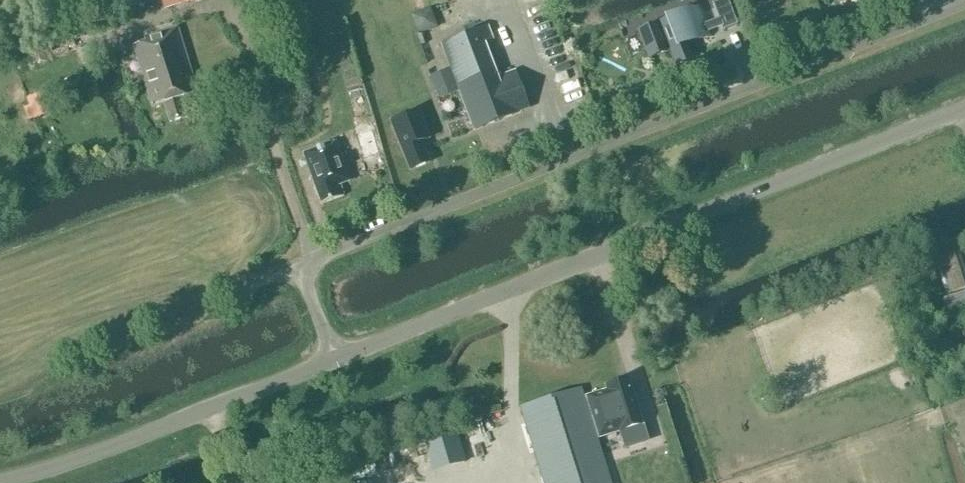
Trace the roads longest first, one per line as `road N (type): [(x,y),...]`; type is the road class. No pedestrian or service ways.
road 1 (residential): [(335,359),(305,281),(311,261),(964,1)]
road 2 (unclassified): [(335,359),(964,108)]
road 3 (unclassified): [(0,482),(92,455),(335,359)]

